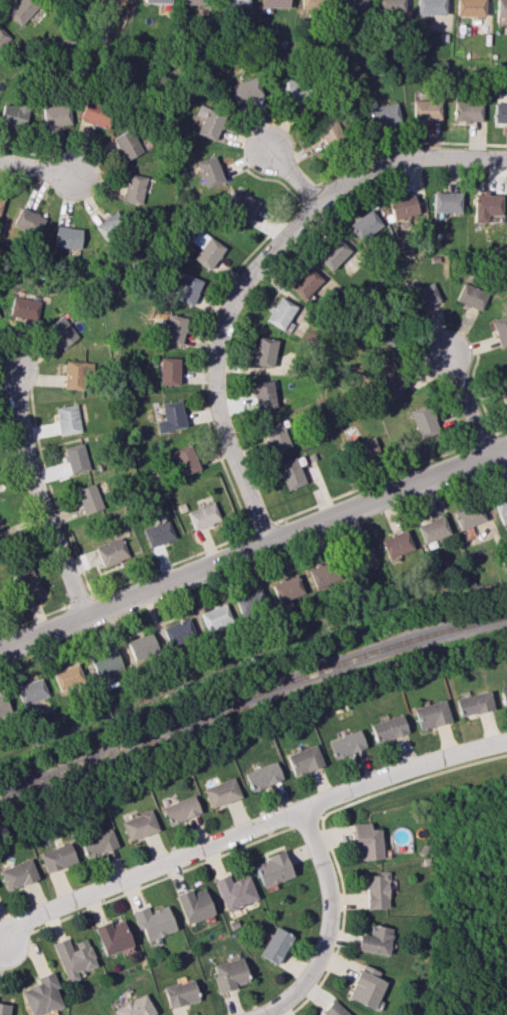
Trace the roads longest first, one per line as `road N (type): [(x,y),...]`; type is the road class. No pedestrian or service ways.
road 1 (residential): [(268,541),(215,400),(217,342),(235,295),(317,201),(358,170),(411,155),(506,159)]
road 2 (residential): [(506,739),(399,769),(29,916),(3,942)]
road 3 (residential): [(506,446),(0,649)]
road 4 (residential): [(86,615),(30,475),(15,373)]
road 5 (residential): [(259,1014),(298,987),(328,920),(323,867),(297,810)]

